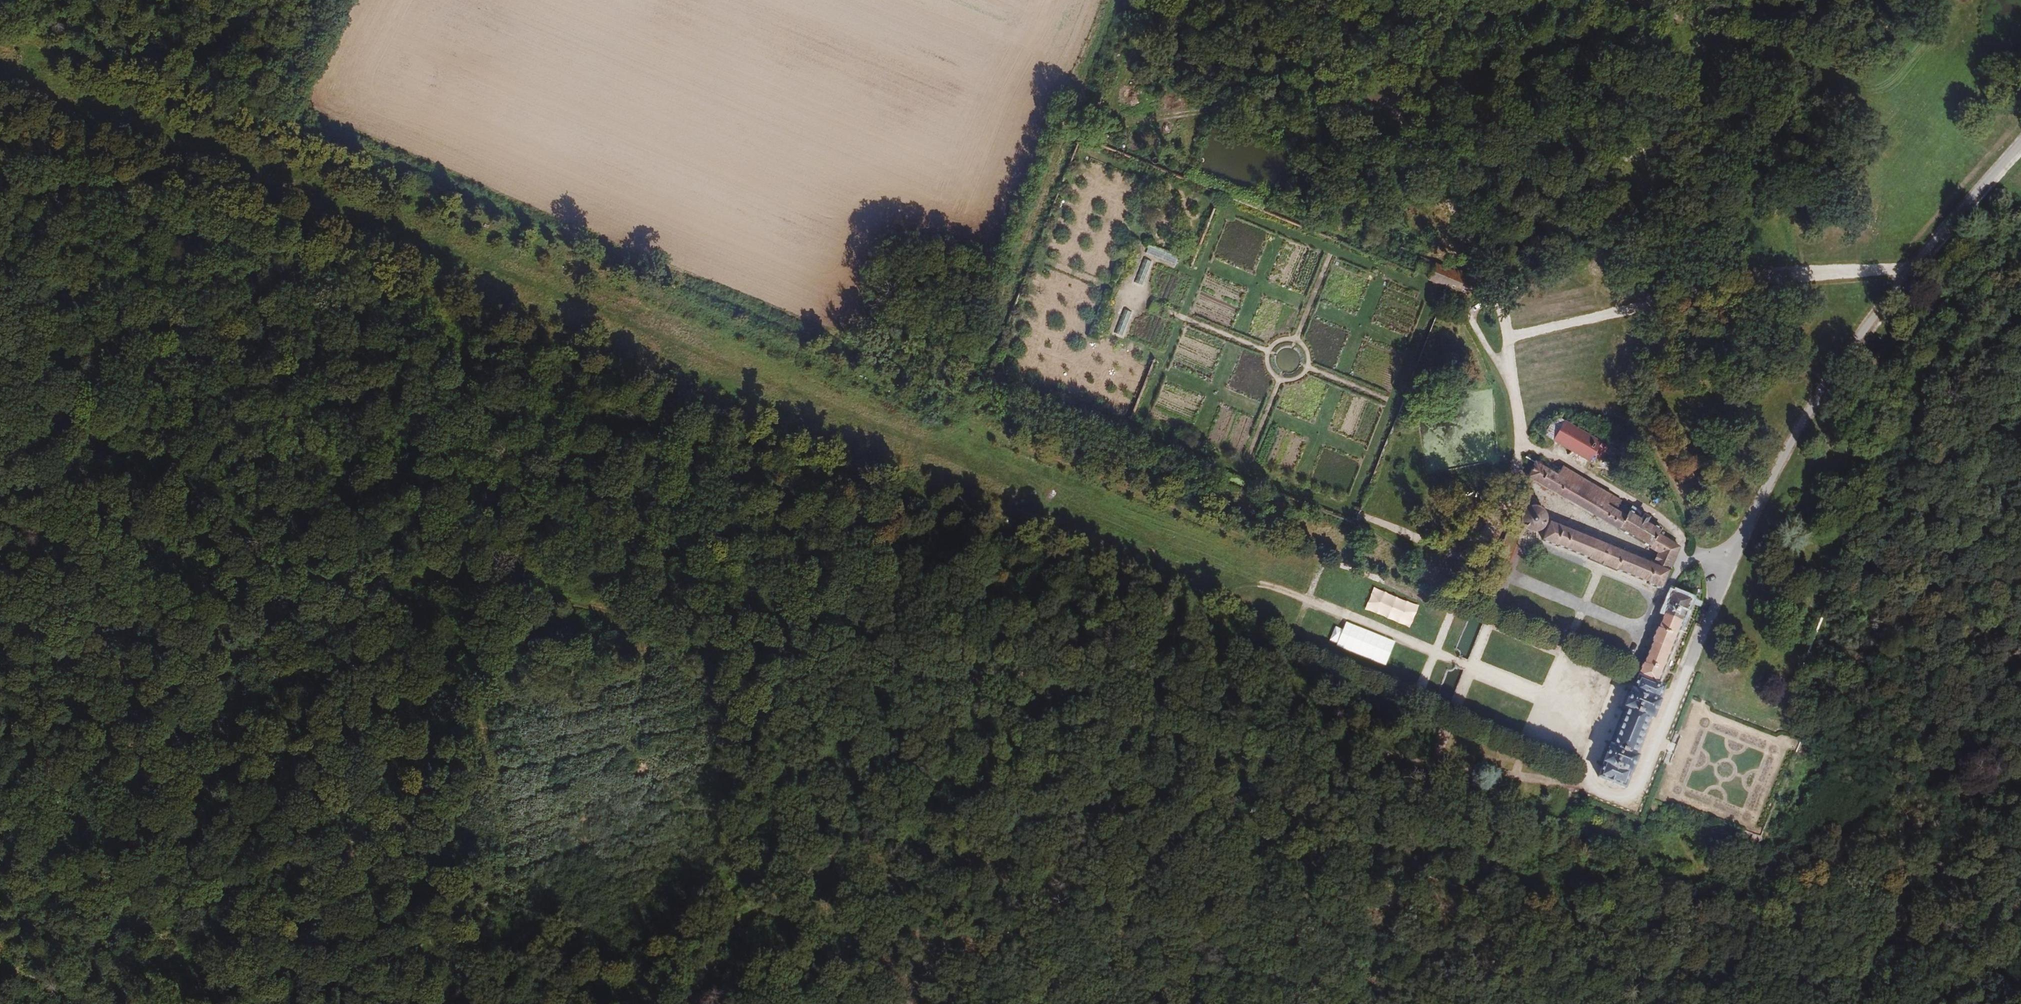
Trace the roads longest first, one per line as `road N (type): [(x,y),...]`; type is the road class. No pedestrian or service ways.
road 1 (track): [(0,500),(1052,697)]
road 2 (track): [(1478,564),(1521,444),(1500,301),(1406,108),(1445,0)]
road 3 (track): [(607,1003),(664,953),(746,917),(1052,697)]
road 4 (track): [(1415,542),(1640,630),(1652,622),(1683,559),(1733,552)]
road 5 (track): [(1683,559),(1678,530),(1553,454),(1521,444)]

